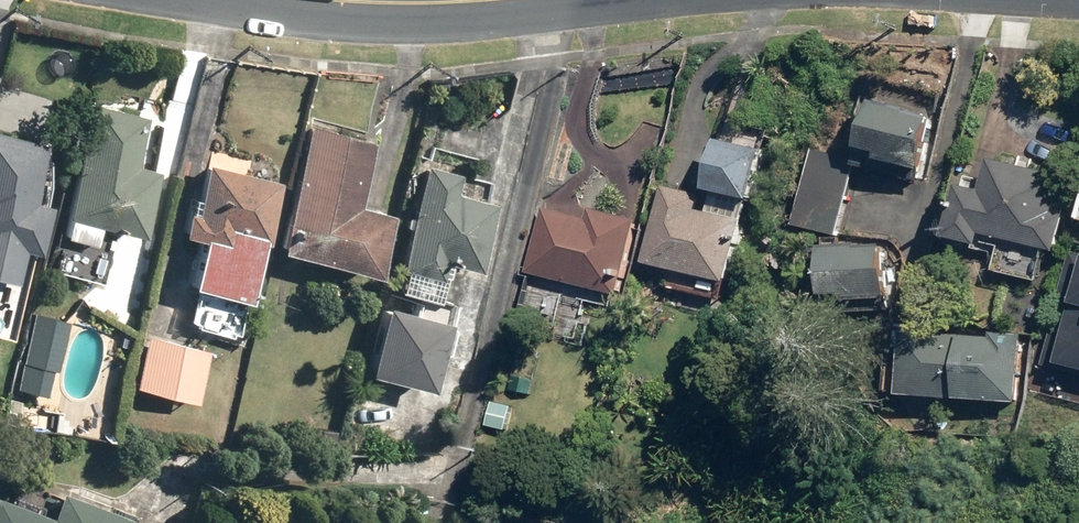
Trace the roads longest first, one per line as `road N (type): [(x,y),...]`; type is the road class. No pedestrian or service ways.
road 1 (secondary): [(332,0),(396,8),(485,0)]

